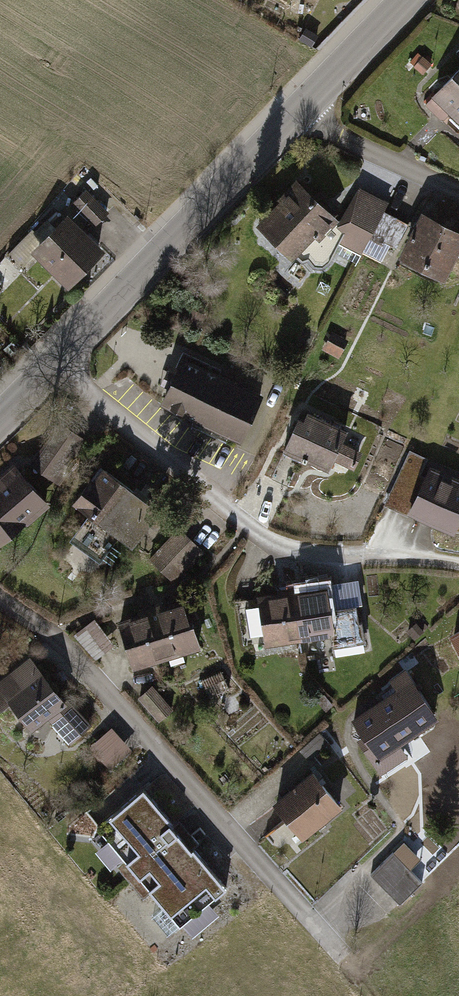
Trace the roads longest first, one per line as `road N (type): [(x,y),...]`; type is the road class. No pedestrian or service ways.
road 1 (residential): [(0,598),(101,683),(345,966)]
road 2 (residential): [(55,376),(252,533),(322,554),(458,565)]
road 3 (tertiary): [(55,376),(299,116)]
road 4 (residential): [(458,196),(299,116)]
road 5 (tertiary): [(299,116),(410,0)]

